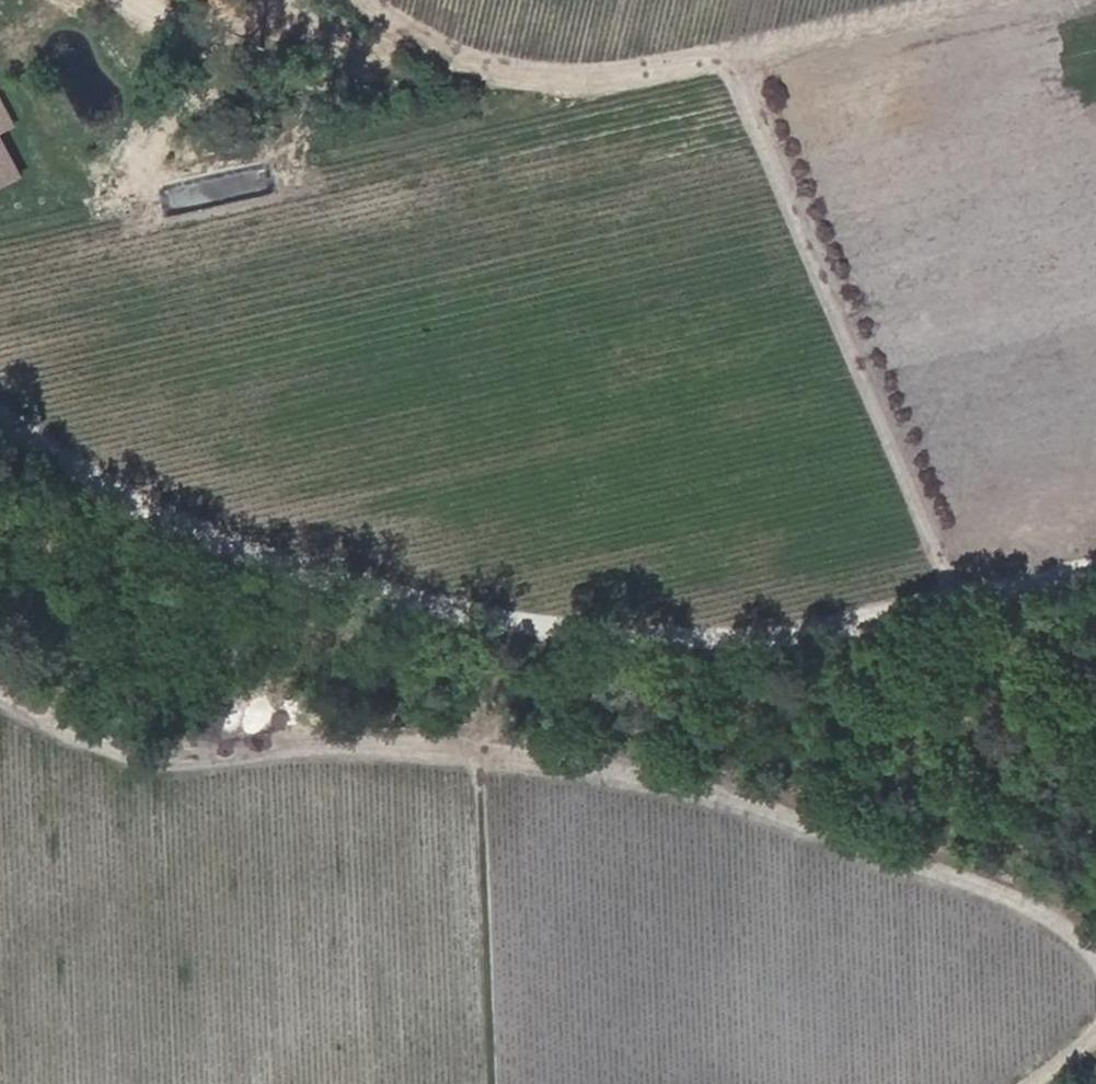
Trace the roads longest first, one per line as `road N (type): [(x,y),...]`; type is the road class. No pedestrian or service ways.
road 1 (track): [(0,693),(133,755),(182,763),(298,745),(481,755),(710,792),(1021,903),(1095,961)]
road 2 (track): [(0,413),(112,491),(240,551),(517,625),(721,640),(848,633),(1095,573)]
road 3 (track): [(371,0),(418,42),(461,62),(576,83),(650,75),(970,0)]
road 4 (track): [(725,58),(960,606)]
road 5 (track): [(494,1083),(481,755)]

